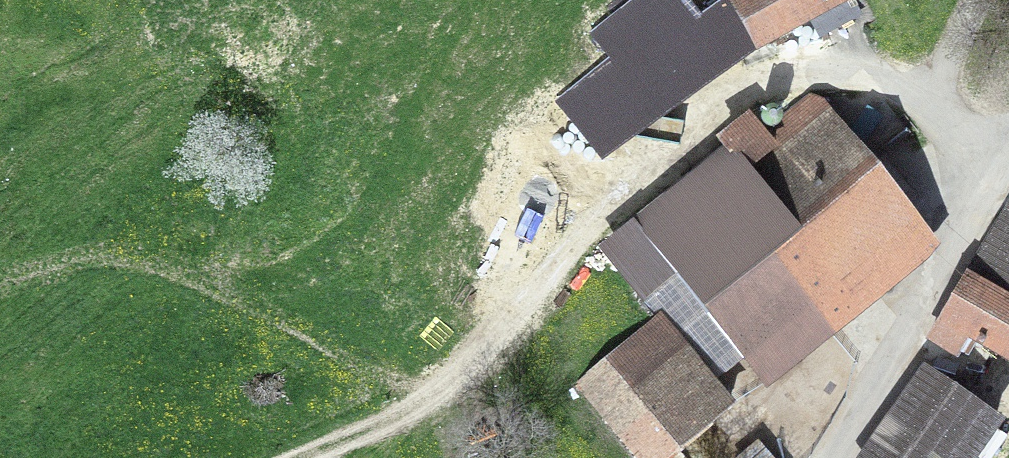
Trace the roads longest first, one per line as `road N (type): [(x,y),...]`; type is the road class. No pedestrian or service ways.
road 1 (track): [(297,457),(400,414),(467,373),(532,318),(638,161),(702,103),(774,74),(840,71),(938,110),(1000,170)]
road 2 (track): [(467,373),(209,302),(119,286),(0,294)]
road 3 (unclassified): [(821,457),(1008,159)]

